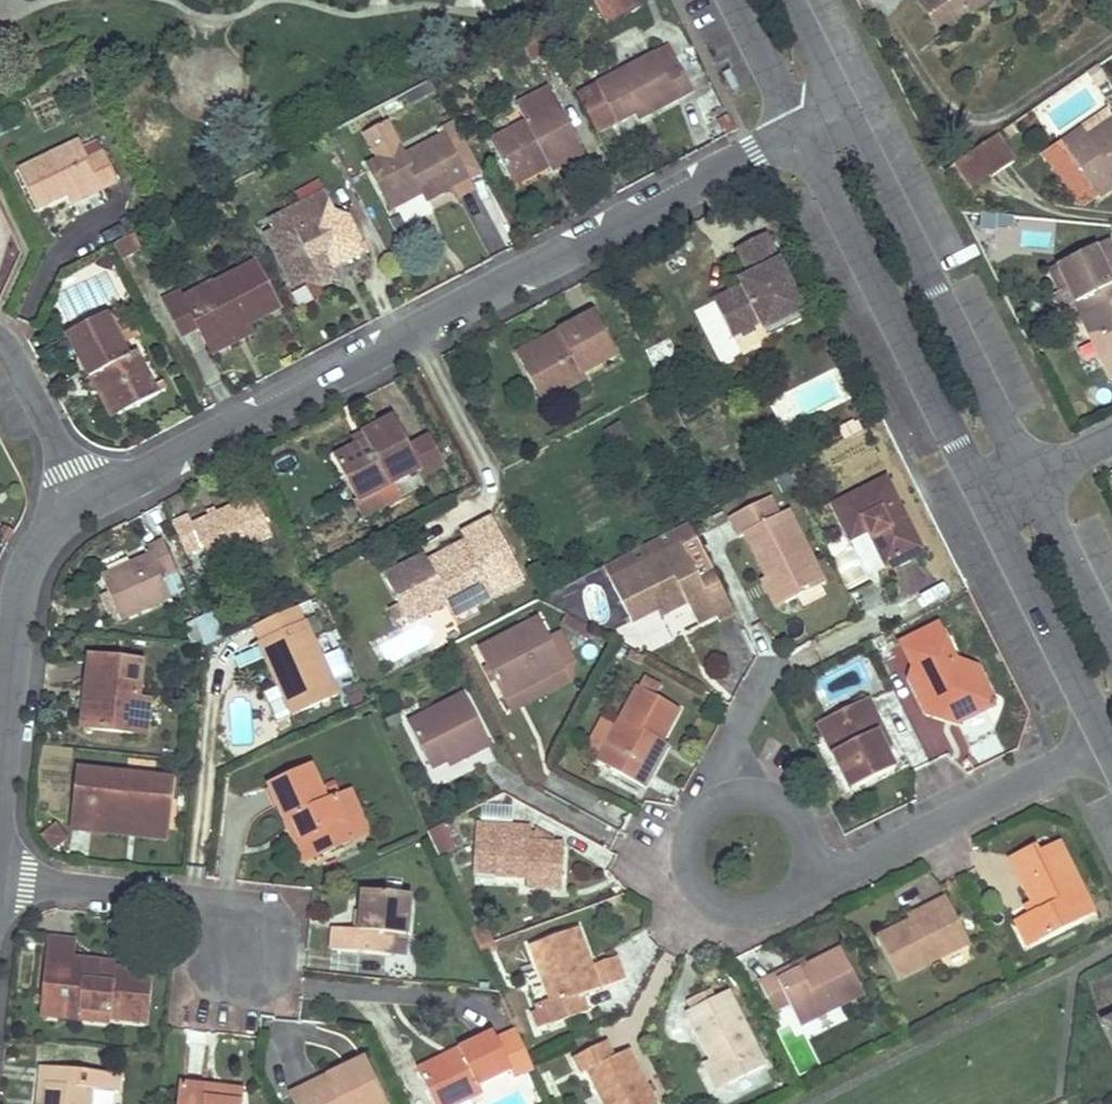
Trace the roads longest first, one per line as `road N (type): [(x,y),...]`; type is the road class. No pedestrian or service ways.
road 1 (residential): [(802,125),(86,502)]
road 2 (unclassified): [(1033,478),(843,105)]
road 3 (unclassified): [(802,125),(985,497)]
road 4 (residential): [(807,867),(860,864),(1106,743)]
road 5 (residential): [(264,978),(197,899),(0,880)]
road 6 (residential): [(86,502),(31,558),(0,772)]
road 7 (unclassified): [(985,497),(1106,743)]
road 8 (residential): [(722,800),(697,828),(694,865),(715,896),(750,909),(786,897),(807,867)]
road 9 (residential): [(86,502),(16,354),(0,339)]
road 10 (unclassified): [(1111,633),(1033,478)]
road 11 (residential): [(766,667),(708,778),(722,800)]
road 12 (unclassified): [(730,0),(802,125)]
road 13 (residential): [(807,867),(802,822),(766,794),(722,800)]

